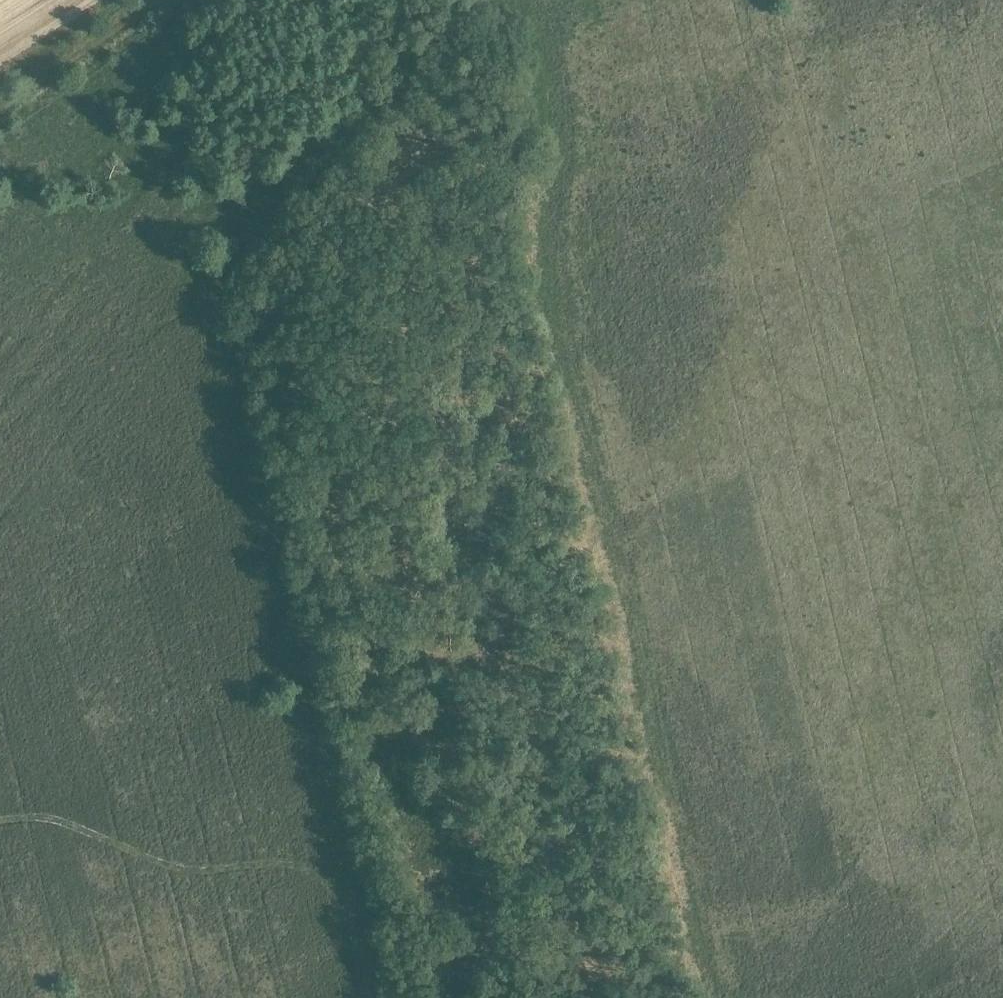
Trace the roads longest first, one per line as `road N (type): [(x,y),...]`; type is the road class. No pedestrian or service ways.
road 1 (track): [(0,824),(68,826),(187,870),(307,869),(339,895),(353,922),(370,997)]

